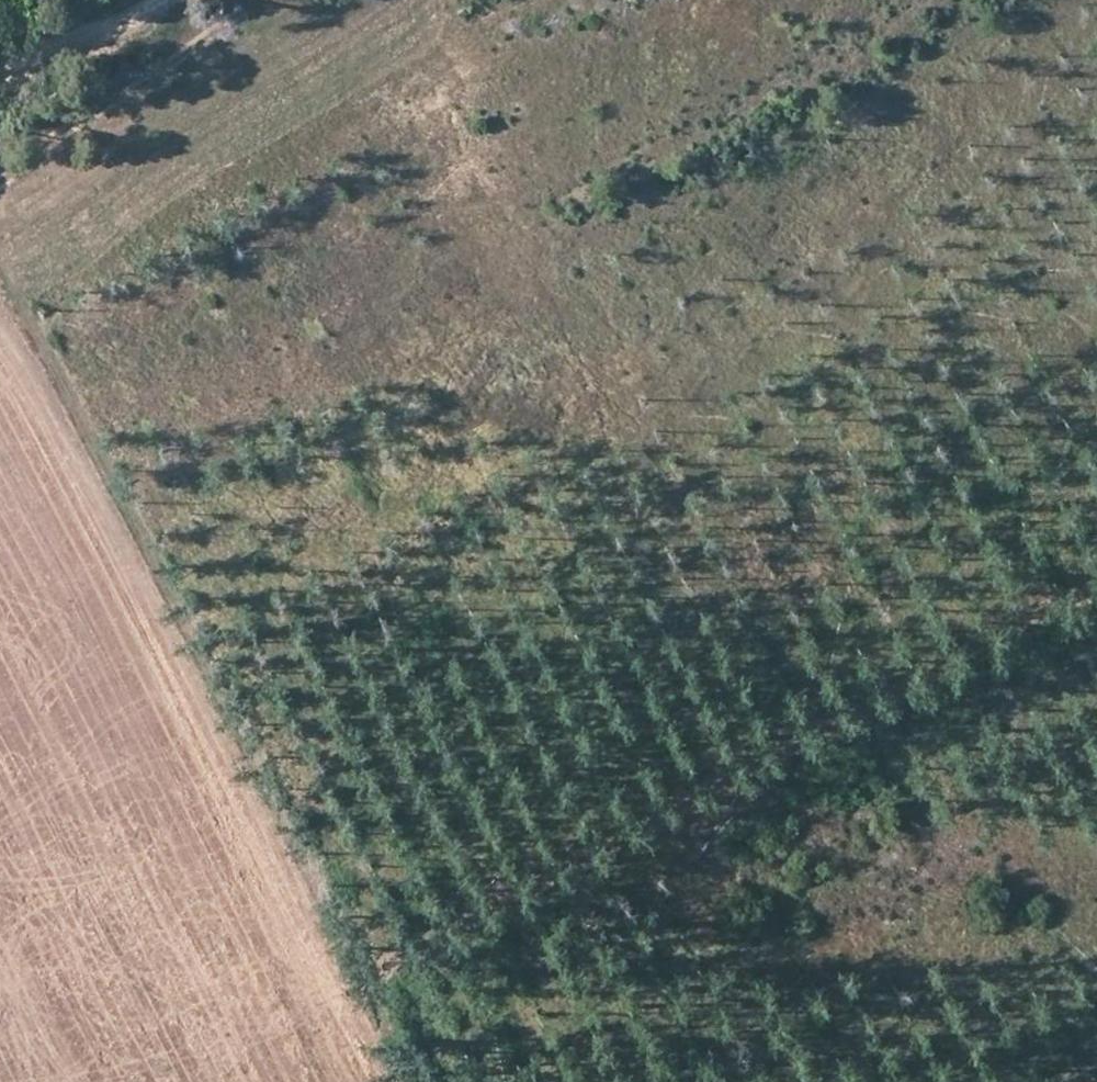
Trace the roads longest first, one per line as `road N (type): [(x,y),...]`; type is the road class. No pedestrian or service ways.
road 1 (track): [(0,45),(92,47),(173,0)]

